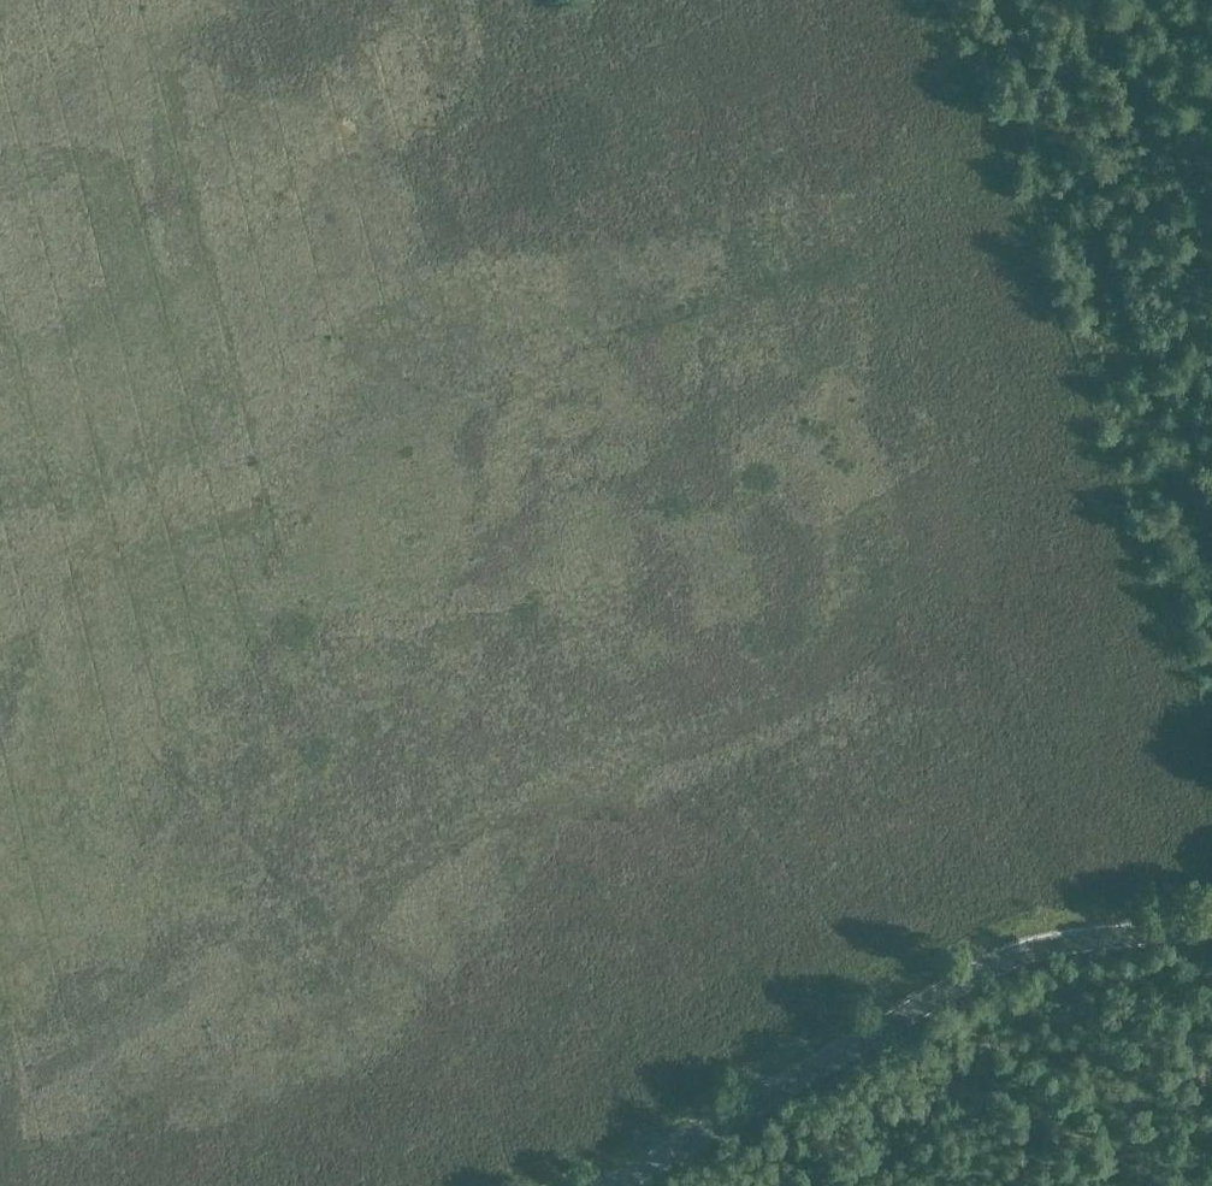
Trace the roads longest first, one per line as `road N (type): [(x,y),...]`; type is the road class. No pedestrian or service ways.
road 1 (tertiary): [(611,1185),(979,974),(1081,943),(1211,928)]
road 2 (track): [(1211,553),(1005,0)]

